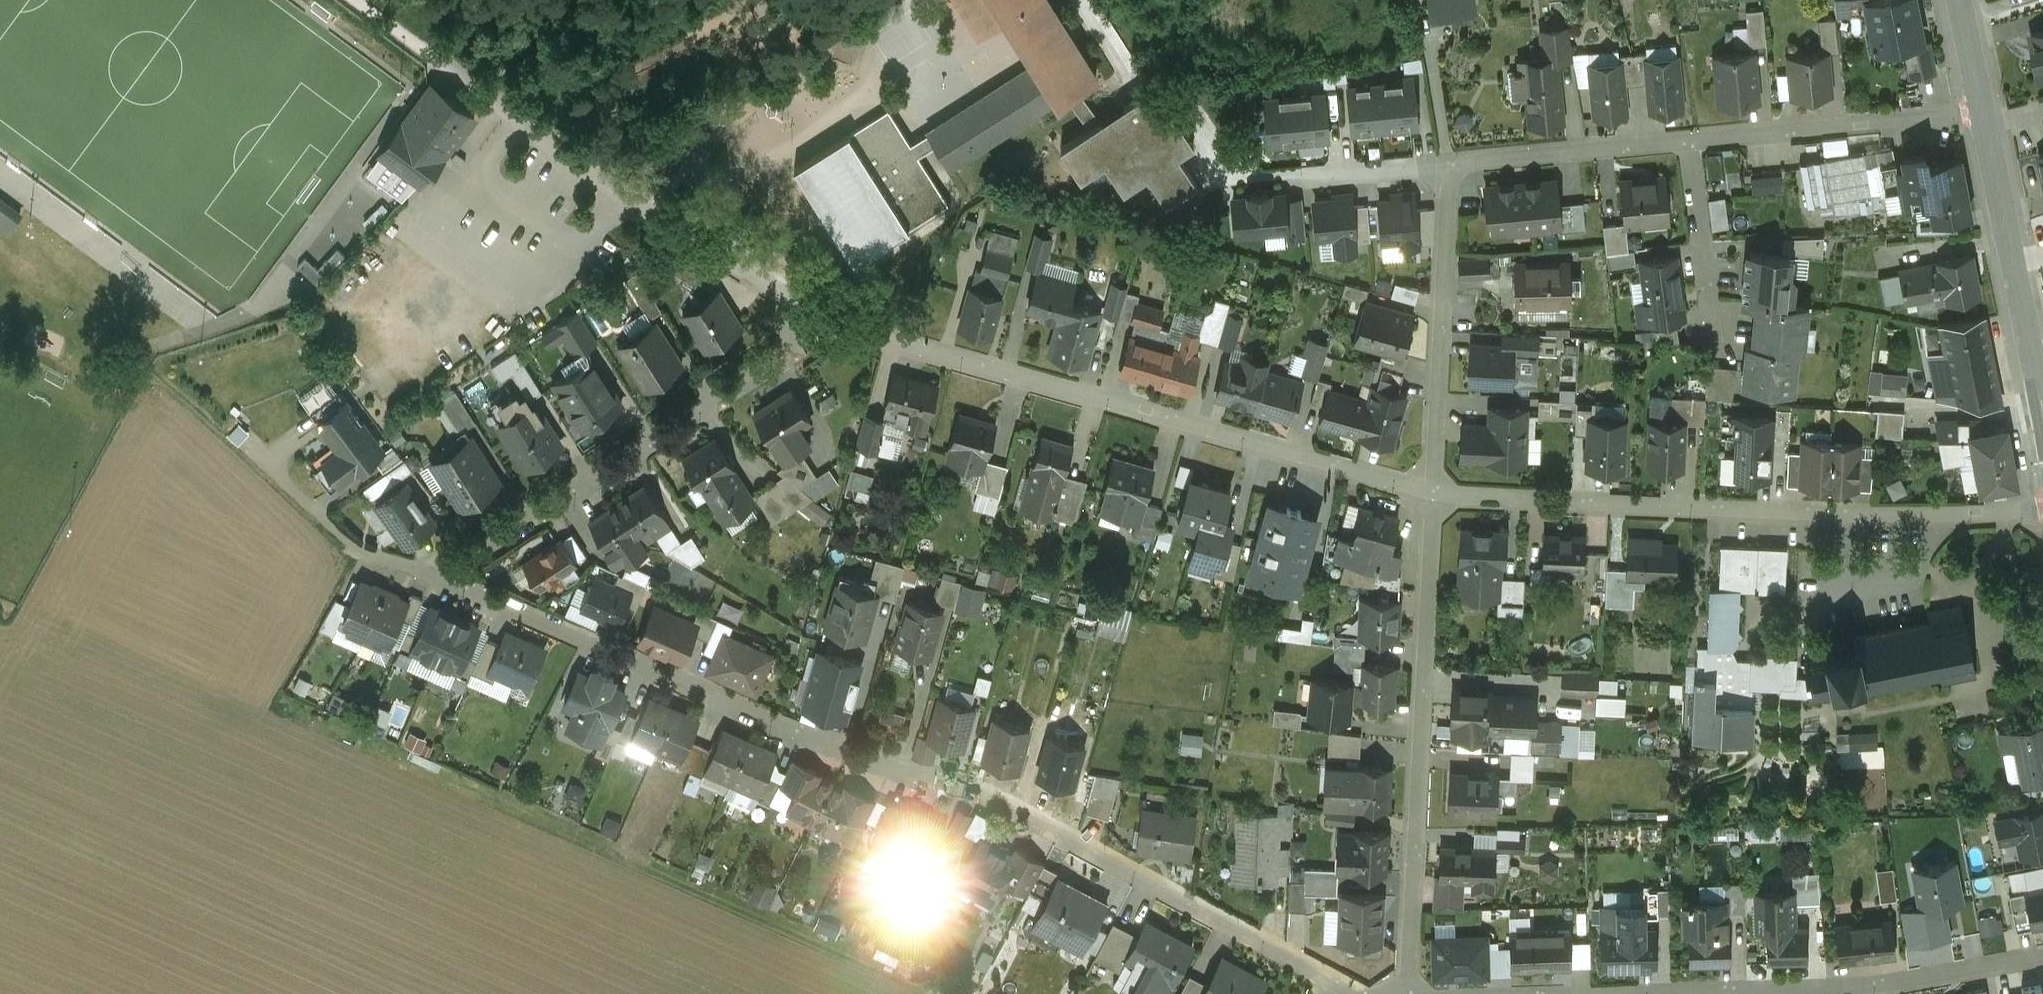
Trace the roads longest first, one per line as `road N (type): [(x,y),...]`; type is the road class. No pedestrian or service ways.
road 1 (residential): [(1334,980),(990,797),(821,738),(447,578)]
road 2 (residential): [(1434,494),(826,324)]
road 3 (residential): [(2042,511),(1840,512),(1434,494)]
road 4 (residential): [(1450,164),(1981,111)]
road 5 (residential): [(1408,993),(1434,494)]
road 6 (residential): [(2042,956),(1870,986),(1572,993)]
road 7 (residential): [(826,324),(456,563),(447,578)]
road 8 (residential): [(826,324),(512,113)]
road 9 (residential): [(1434,494),(1450,164)]
road 10 (tertiary): [(2042,410),(1981,111)]
road 11 (residential): [(447,578),(363,552),(264,457)]
road 12 (residential): [(1231,178),(1450,164)]

